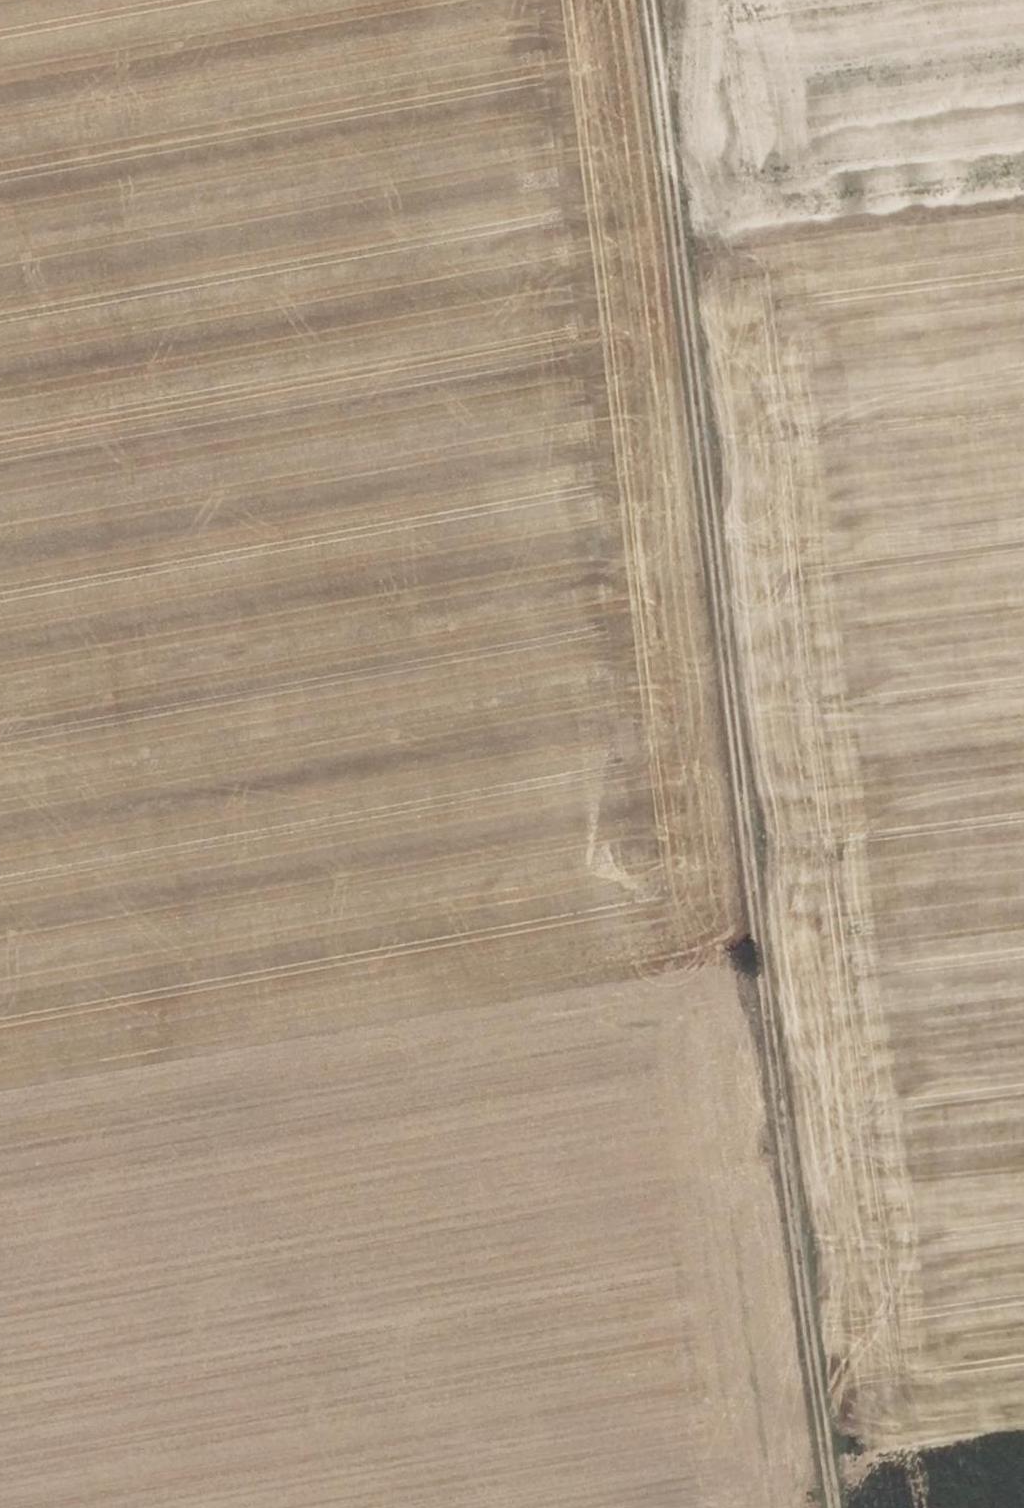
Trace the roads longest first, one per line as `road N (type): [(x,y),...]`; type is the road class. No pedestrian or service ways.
road 1 (track): [(649,0),(845,1507)]

